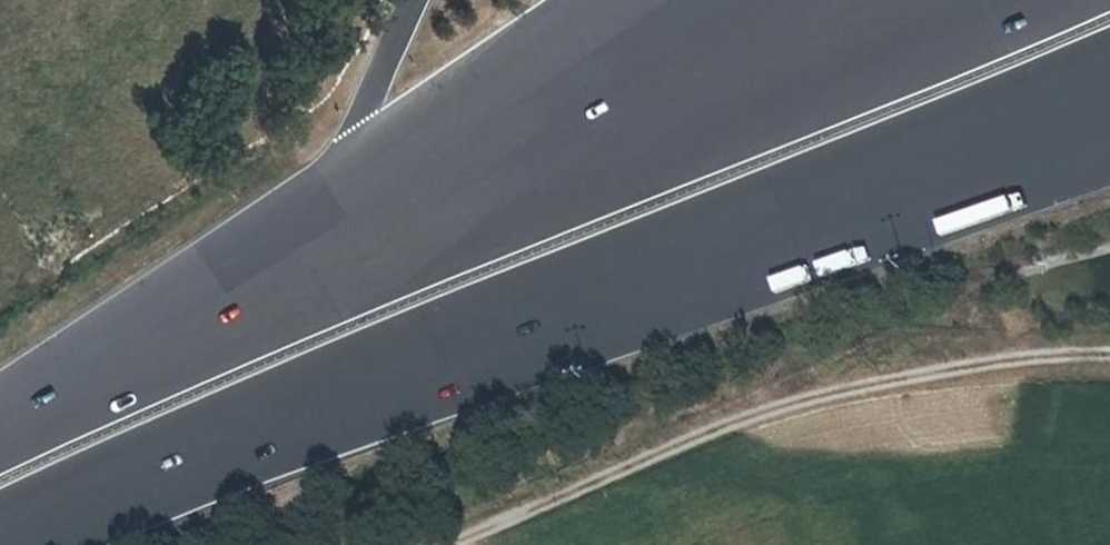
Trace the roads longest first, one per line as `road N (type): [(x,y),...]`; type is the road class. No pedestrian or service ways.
road 1 (motorway): [(15,544),(336,399),(1109,102)]
road 2 (motorway): [(760,0),(288,281),(0,432)]
road 3 (track): [(444,544),(827,394),(1046,355),(1109,356)]
road 4 (track): [(255,136),(262,0)]

